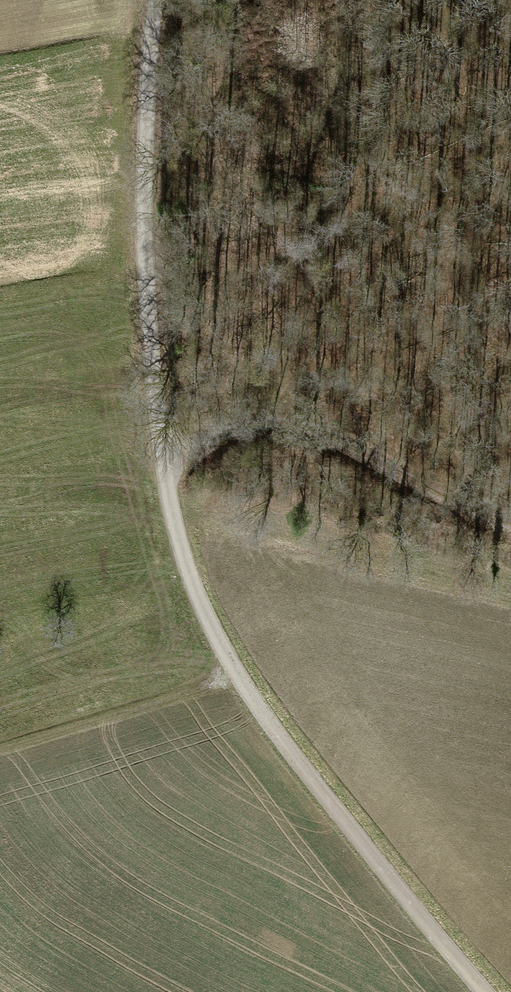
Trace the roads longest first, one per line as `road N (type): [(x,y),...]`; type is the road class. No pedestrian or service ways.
road 1 (track): [(486,991),(284,743),(234,669),(190,574),(161,449),(144,85),(156,0)]
road 2 (track): [(161,449),(252,415),(308,424),(510,531)]
road 3 (track): [(234,669),(204,686),(0,750)]

